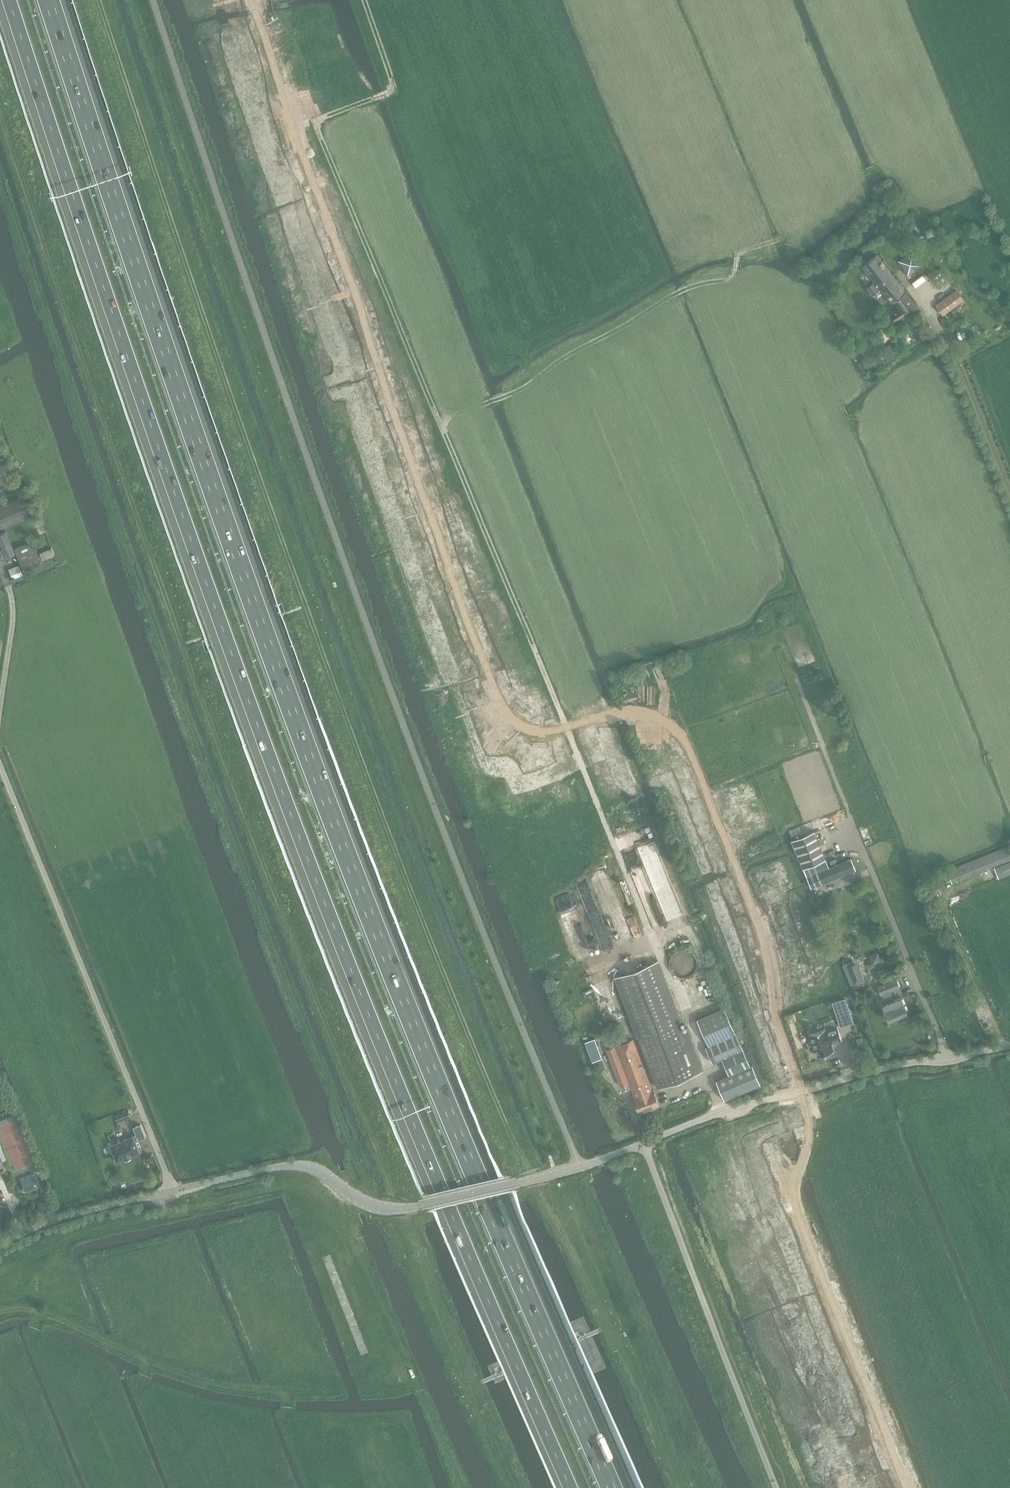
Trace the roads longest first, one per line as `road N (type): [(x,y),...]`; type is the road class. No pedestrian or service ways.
road 1 (track): [(681,1487),(539,1202),(395,849),(99,0)]
road 2 (motorway): [(613,1487),(405,1007),(297,724),(50,0)]
road 3 (motorway): [(9,0),(198,559),(369,1022),(570,1487)]
road 4 (track): [(0,113),(221,751),(510,1487)]
road 5 (unclassified): [(0,1245),(55,1221),(288,1165),(318,1169),(380,1205),(418,1206)]
road 6 (unclassified): [(644,1144),(748,1104),(900,1064),(1009,1046)]
road 7 (unclassified): [(644,1144),(418,1206)]
road 8 (track): [(285,1392),(239,1389),(147,1361),(140,1382)]
road 9 (track): [(147,1361),(42,1313),(35,1331)]

